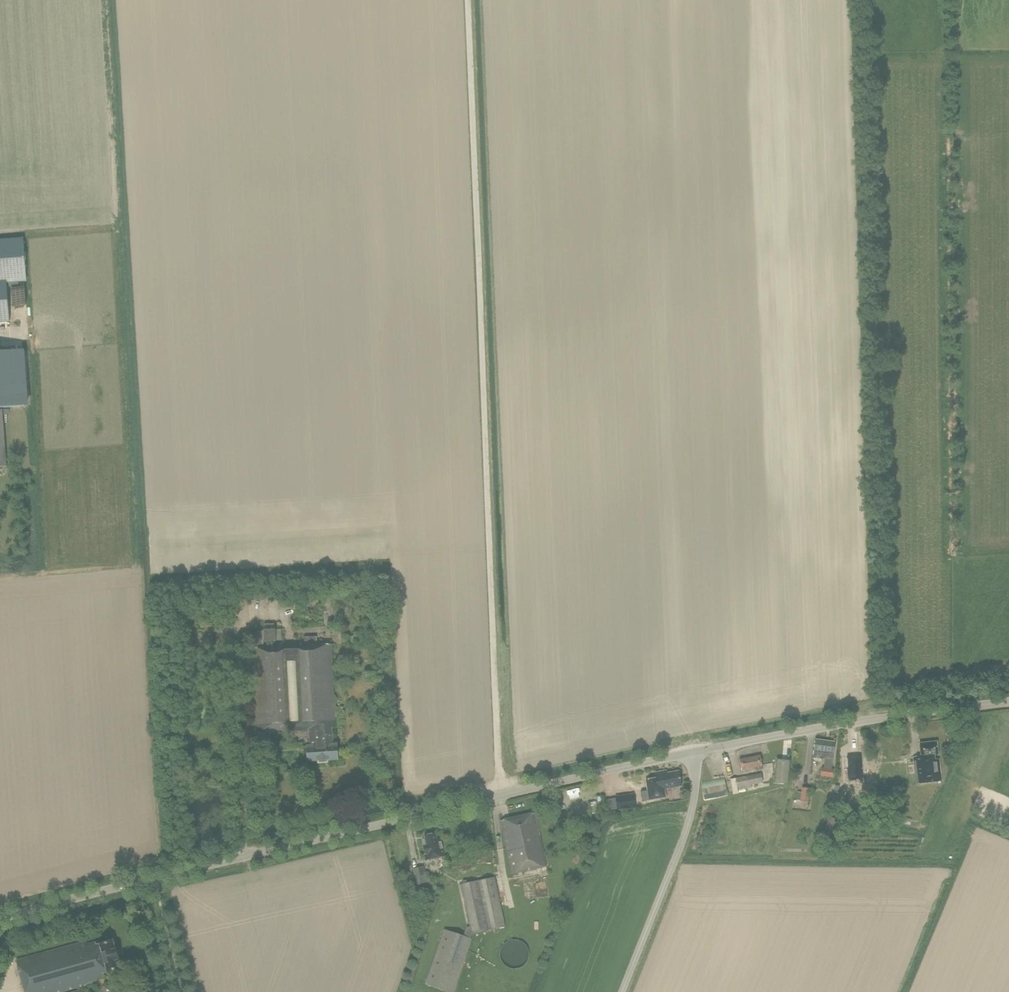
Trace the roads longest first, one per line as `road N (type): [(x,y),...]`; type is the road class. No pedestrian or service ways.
road 1 (track): [(502,795),(471,0)]
road 2 (tertiary): [(0,919),(693,754)]
road 3 (tertiary): [(693,754),(1008,701)]
road 4 (unclassified): [(623,991),(688,826),(693,754)]

